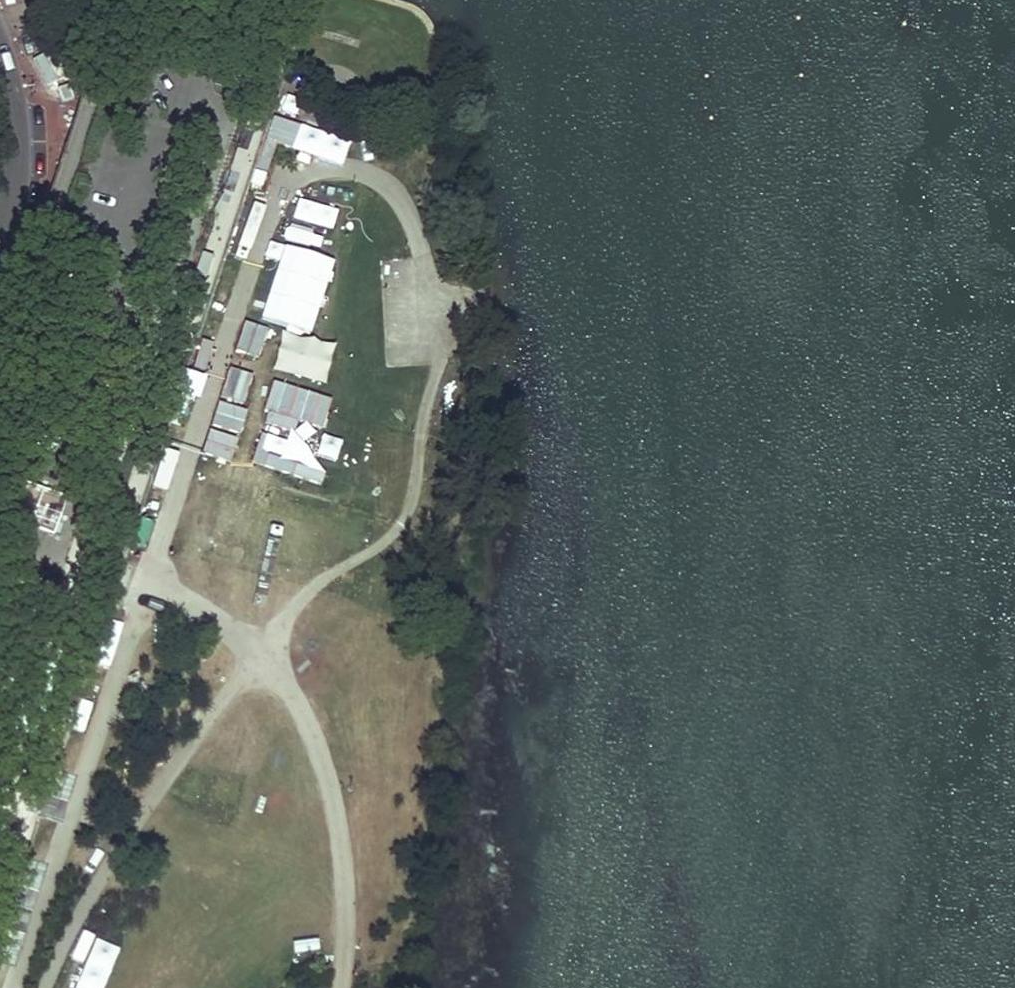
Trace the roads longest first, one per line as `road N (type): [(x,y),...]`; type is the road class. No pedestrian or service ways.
road 1 (residential): [(0,240),(15,150),(0,57)]

